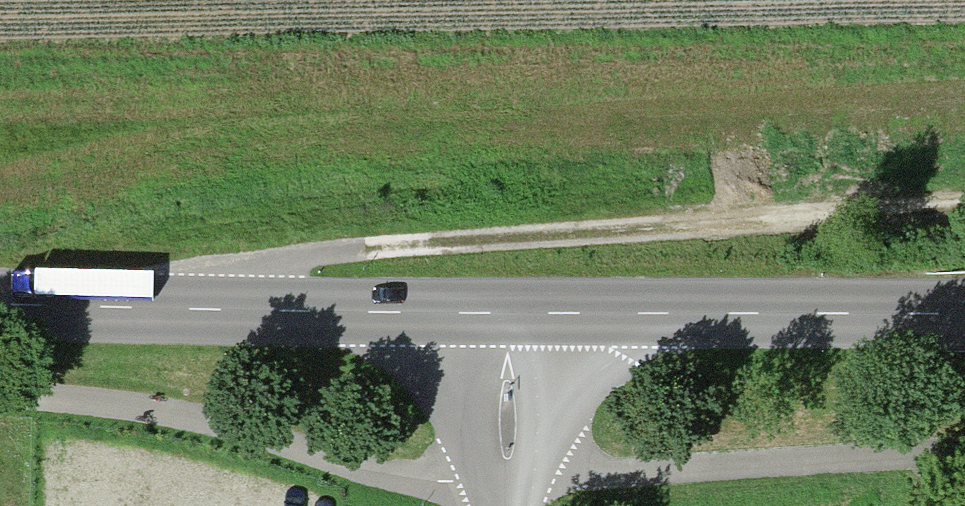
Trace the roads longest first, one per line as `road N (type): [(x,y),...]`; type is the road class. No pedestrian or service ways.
road 1 (track): [(0,391),(183,419),(504,489),(572,474),(964,452)]
road 2 (track): [(43,304),(331,261),(964,205)]
road 3 (tertiary): [(0,304),(512,313)]
road 4 (tertiary): [(512,313),(964,313)]
road 5 (unclassified): [(504,505),(512,313)]

